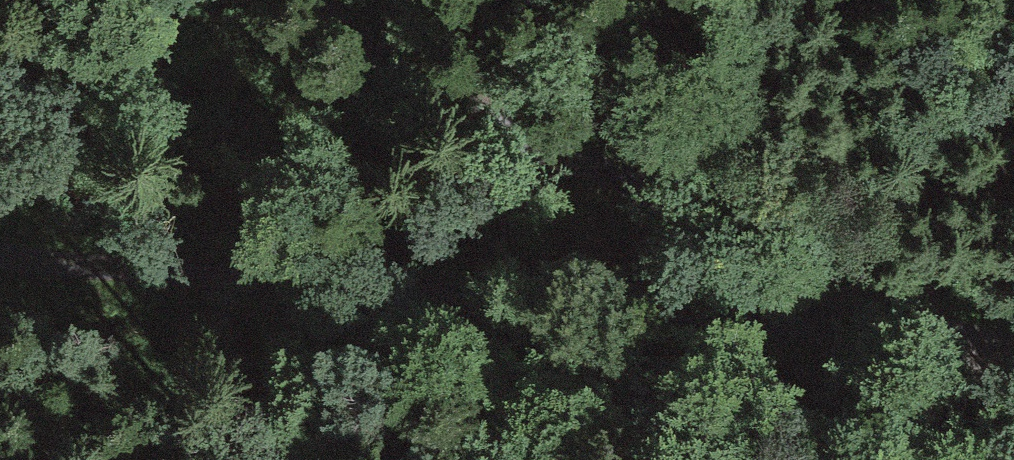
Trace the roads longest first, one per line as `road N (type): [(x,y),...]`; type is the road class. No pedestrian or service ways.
road 1 (track): [(1007,459),(877,326),(475,313),(0,255)]
road 2 (track): [(1013,350),(877,326),(467,130),(314,0)]

